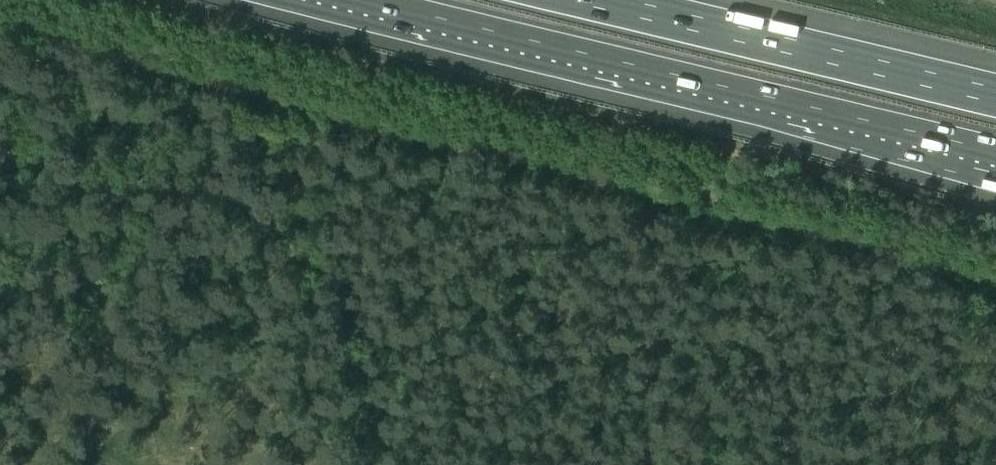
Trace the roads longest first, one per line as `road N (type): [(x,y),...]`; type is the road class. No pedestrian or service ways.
road 1 (motorway): [(317,0),(995,164)]
road 2 (motorway): [(995,93),(615,0)]
road 3 (track): [(342,308),(368,464)]

